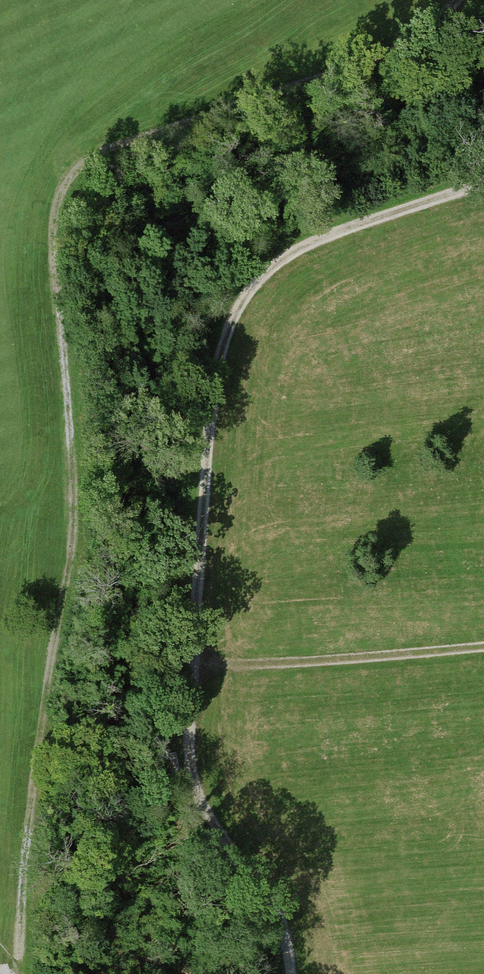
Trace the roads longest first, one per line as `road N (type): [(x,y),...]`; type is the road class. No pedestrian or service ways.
road 1 (track): [(23,973),(23,877),(66,585),(57,255),(58,191),(70,165),(384,50),(452,0)]
road 2 (track): [(483,187),(328,237),(288,258),(248,293),(219,372),(191,757),(204,803),(265,889),(299,973)]
road 3 (track): [(194,668),(483,648)]

